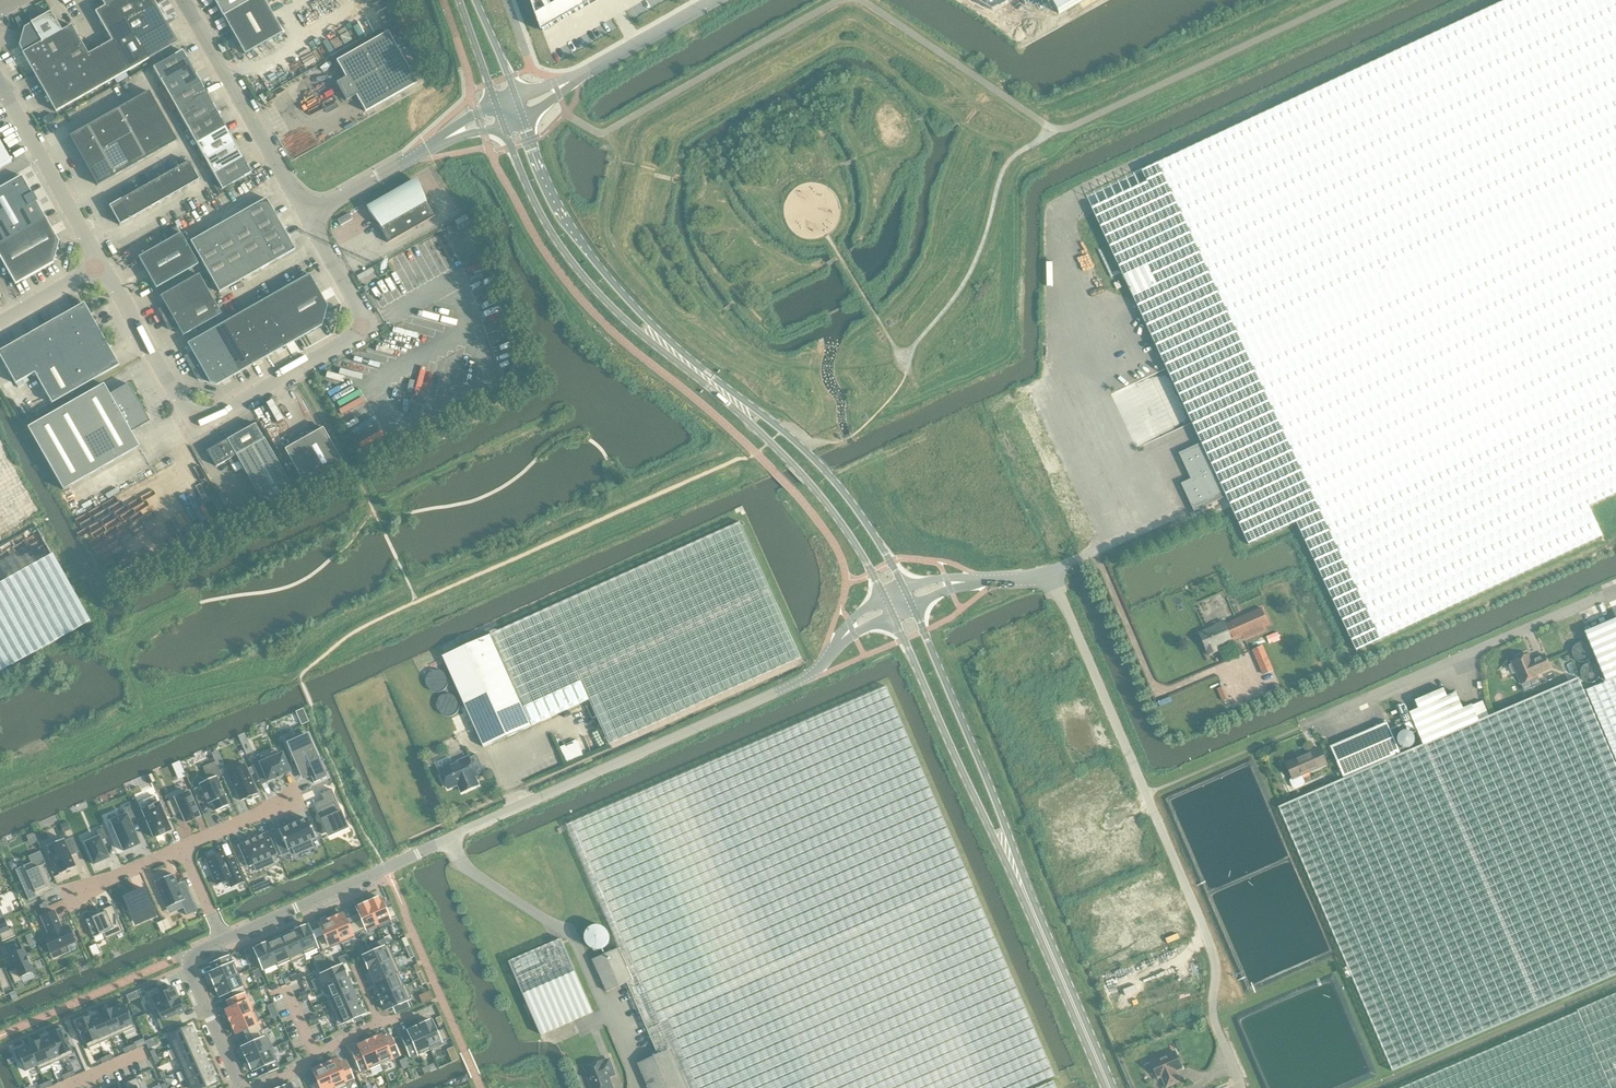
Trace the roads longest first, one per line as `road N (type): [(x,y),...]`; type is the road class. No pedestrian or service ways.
road 1 (unclassified): [(1242,1087),(1214,1011),(1212,951),(1049,574),(992,579)]
road 2 (unclassified): [(307,215),(363,311),(364,331),(195,428),(102,265)]
road 3 (unclassified): [(813,672),(510,811)]
road 4 (unclassified): [(1615,591),(1317,720)]
road 5 (tertiary): [(503,125),(556,241),(636,329),(661,341)]
road 6 (tertiary): [(1010,856),(1006,829),(913,606)]
road 7 (tertiary): [(893,615),(967,782),(1010,856)]
road 8 (tertiary): [(661,341),(563,217),(524,117)]
road 9 (tertiary): [(904,589),(825,470),(769,417),(734,400)]
road 10 (tertiary): [(1010,856),(1110,1087)]
road 11 (tertiary): [(734,400),(837,517),(885,597)]
road 12 (unclassified): [(182,0),(307,215)]
road 13 (unclassified): [(102,265),(0,83)]
road 14 (residential): [(226,939),(403,860)]
road 15 (residential): [(240,1087),(183,958),(226,939)]
road 16 (unclassified): [(716,0),(559,88)]
road 17 (unclassified): [(454,134),(307,215)]
road 18 (residential): [(253,1087),(378,1022)]

